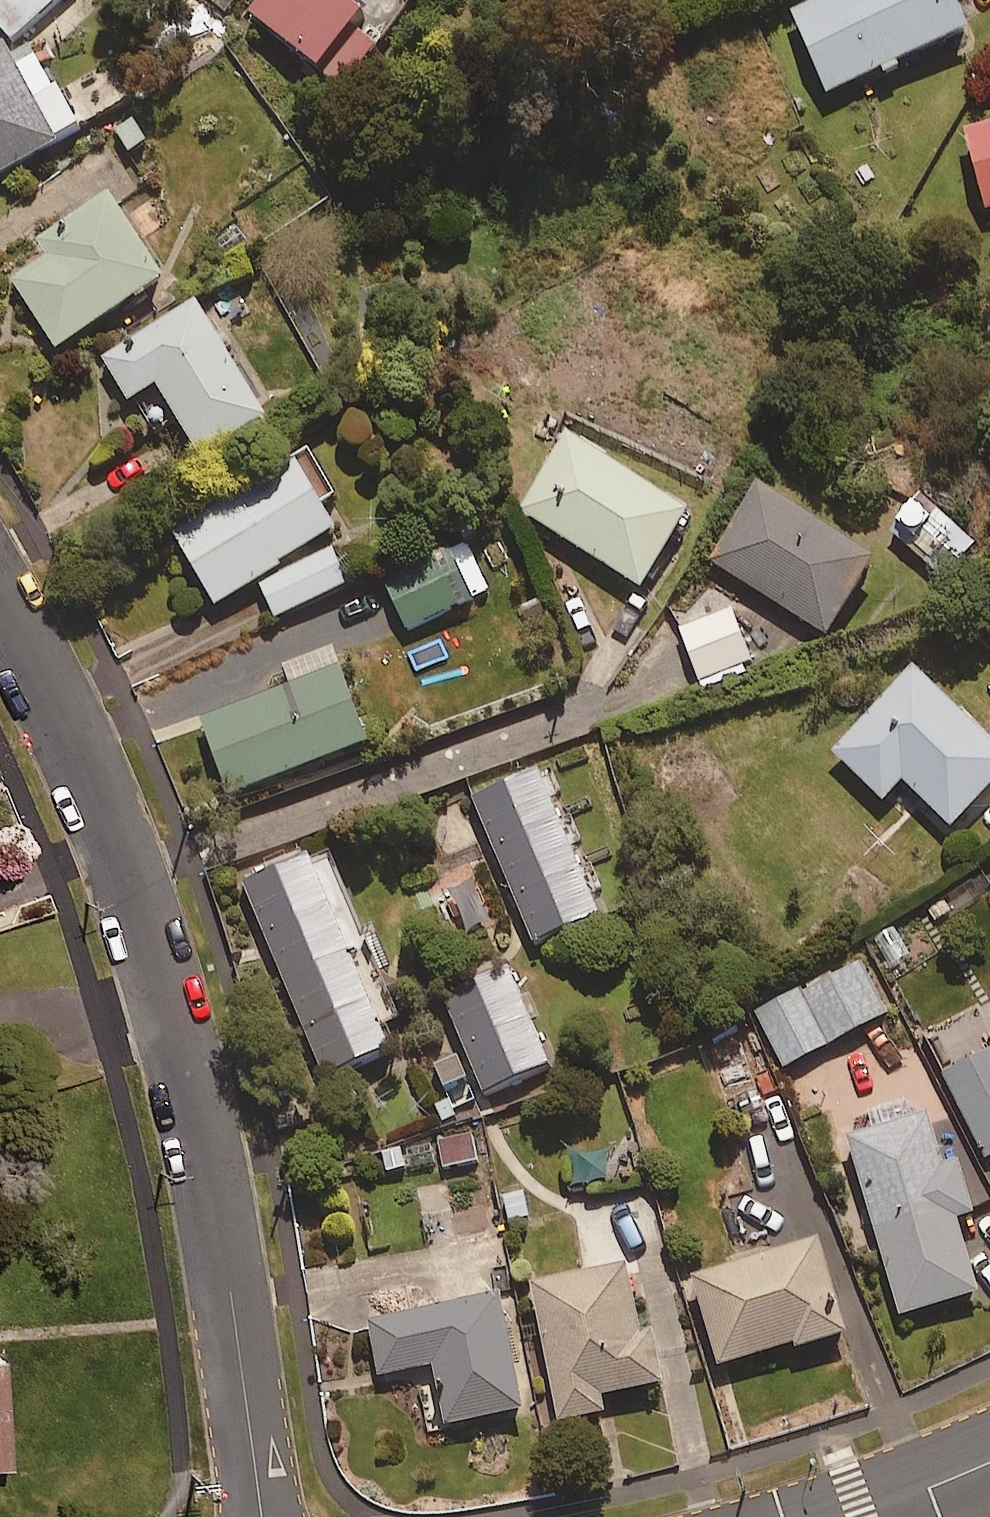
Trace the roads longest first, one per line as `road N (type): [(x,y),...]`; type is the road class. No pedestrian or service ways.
road 1 (residential): [(260,1516),(217,1233),(144,928),(58,709),(0,601)]
road 2 (tertiary): [(989,1465),(862,1516)]

